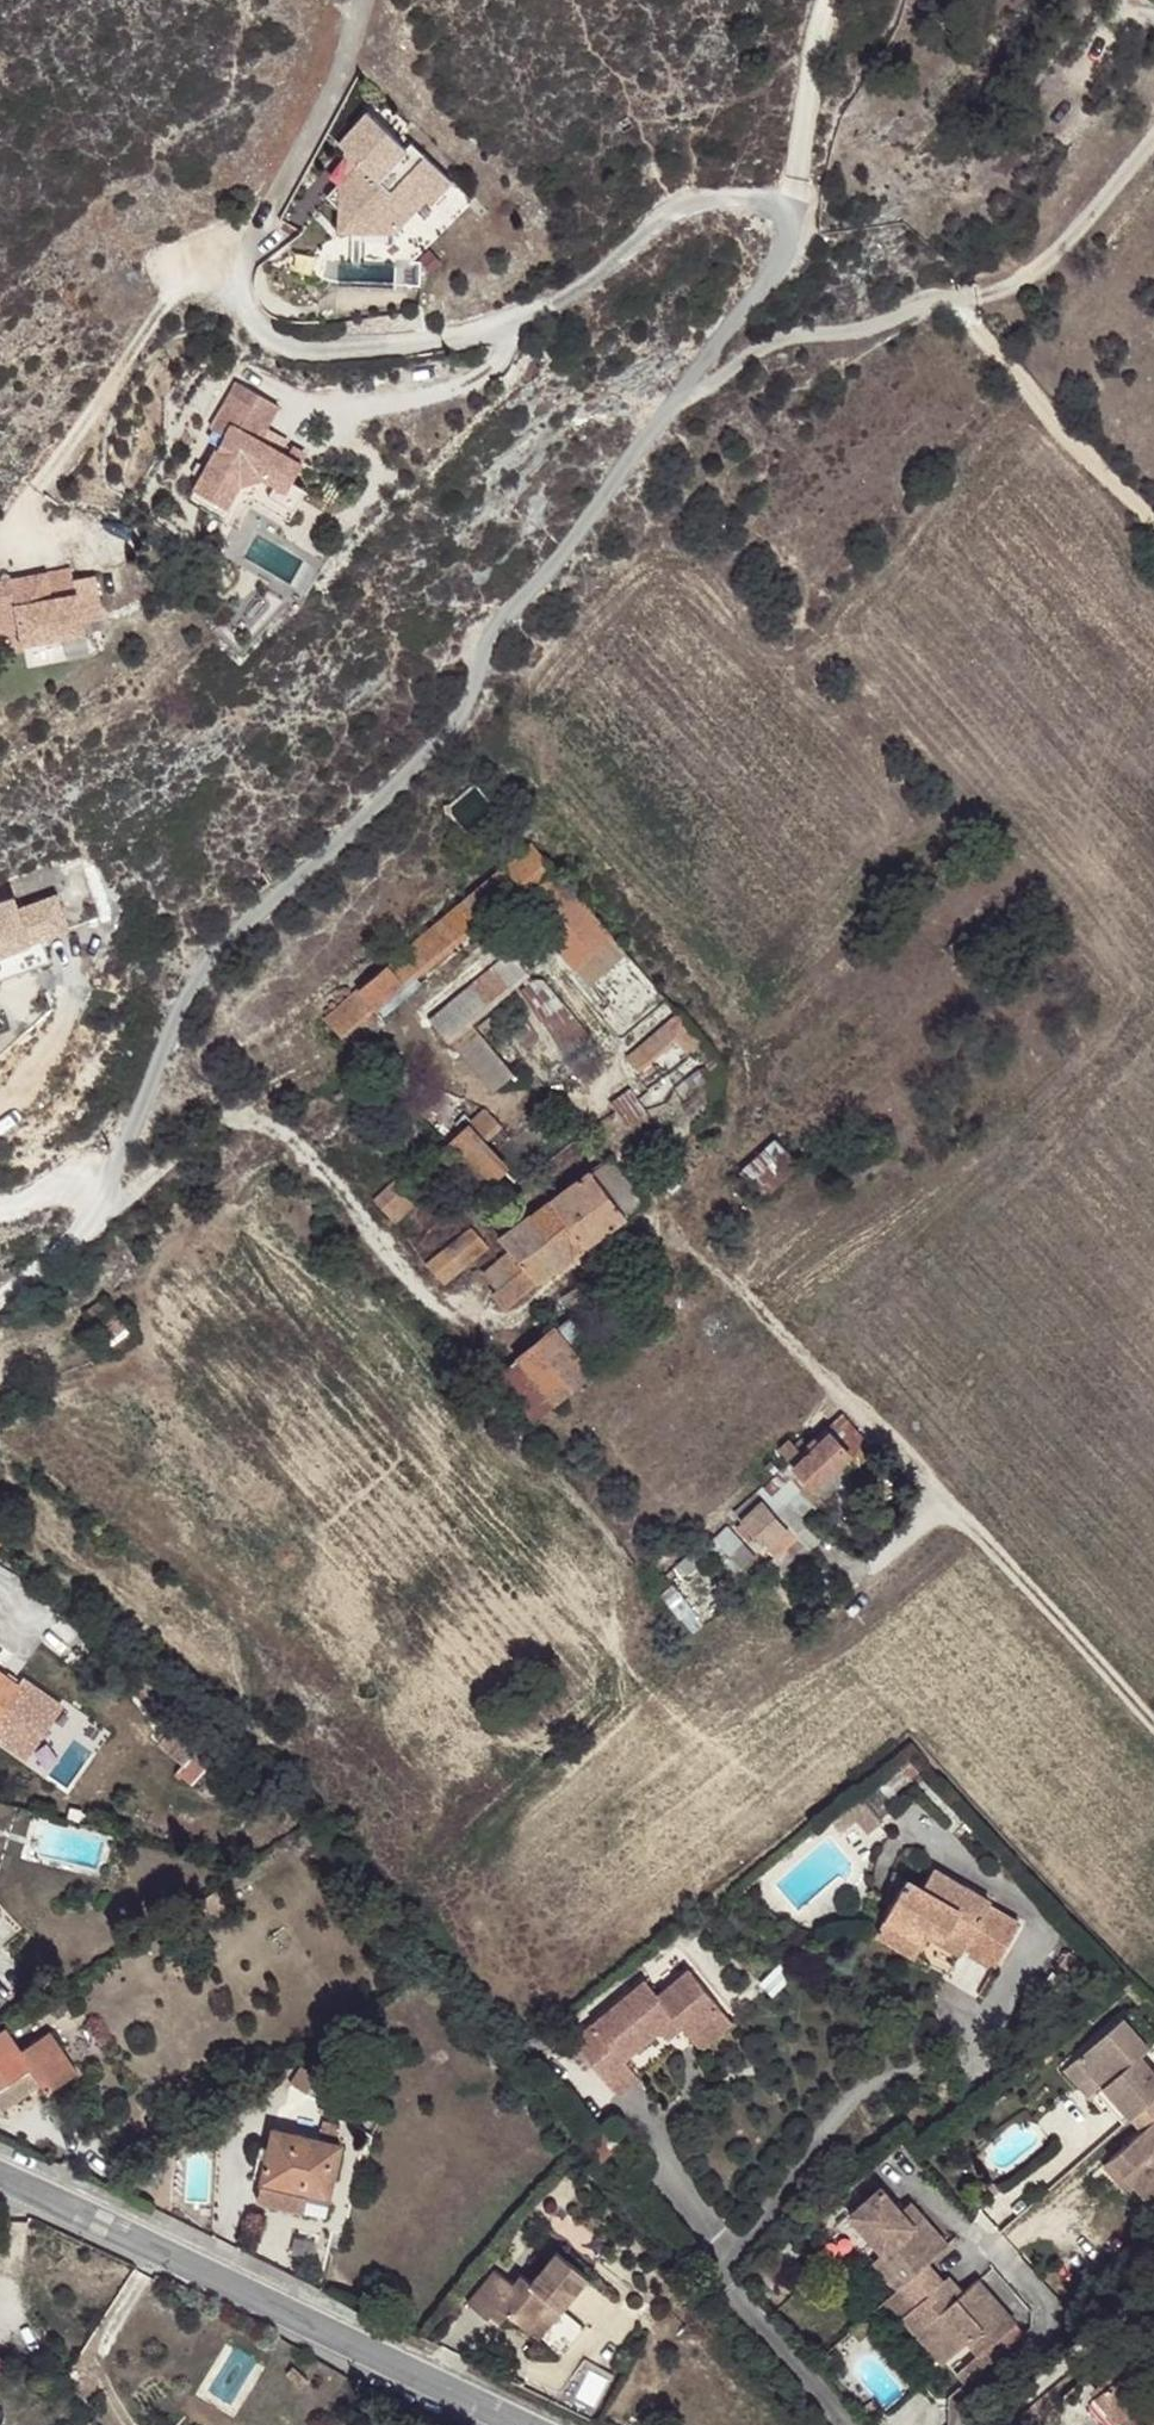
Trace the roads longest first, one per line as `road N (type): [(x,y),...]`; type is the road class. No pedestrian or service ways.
road 1 (residential): [(368,0),(313,141),(241,276),(245,305),(272,338),(317,353),(457,339),(532,315),(677,215),(718,198),(757,200),(789,214),(792,242),(778,277),(676,403)]
road 2 (residential): [(676,403),(564,556),(484,632),(474,696),(237,932),(189,992),(110,1209),(0,1306)]
road 3 (track): [(110,1209),(234,1117),(306,1151),(438,1305),(509,1326),(727,1154),(741,1131),(750,1085),(725,1035)]
road 4 (track): [(1153,1718),(667,1202)]
road 5 (track): [(1153,525),(951,302),(1004,291),(1033,266),(1153,121)]
road 6 (residential): [(513,2424),(0,2178)]
road 7 (residential): [(676,403),(779,340),(841,336),(922,304),(951,302)]
road 8 (track): [(838,0),(803,183),(789,214)]
road 9 (track): [(989,2424),(1153,2283)]

